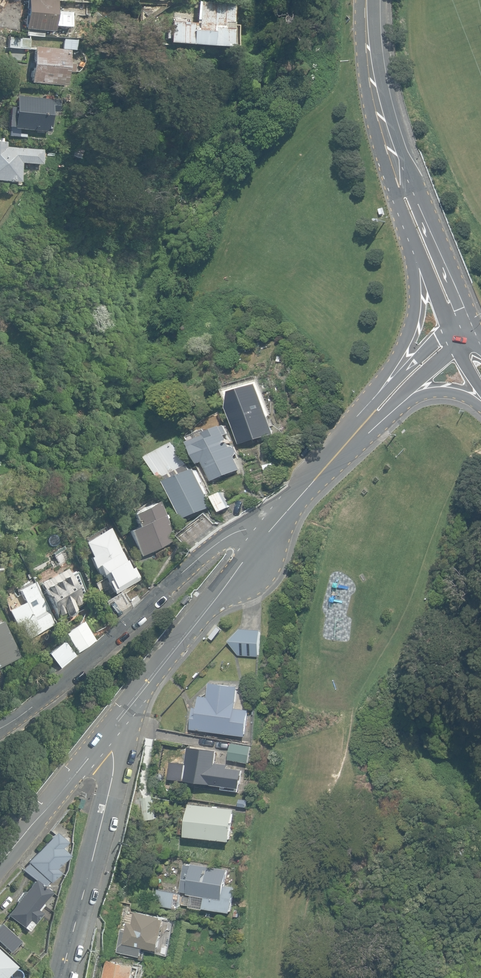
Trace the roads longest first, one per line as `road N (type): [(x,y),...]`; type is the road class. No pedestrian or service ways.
road 1 (residential): [(0,732),(225,538),(241,530),(263,535)]
road 2 (tertiary): [(106,738),(263,535)]
road 3 (tertiary): [(106,738),(112,779),(59,977)]
road 4 (tertiary): [(402,179),(373,0)]
road 5 (tertiary): [(402,179),(418,193),(477,329)]
road 6 (tertiary): [(380,400),(412,320),(413,238)]
road 7 (residential): [(0,866),(106,738)]
road 8 (tertiary): [(263,535),(374,414)]

